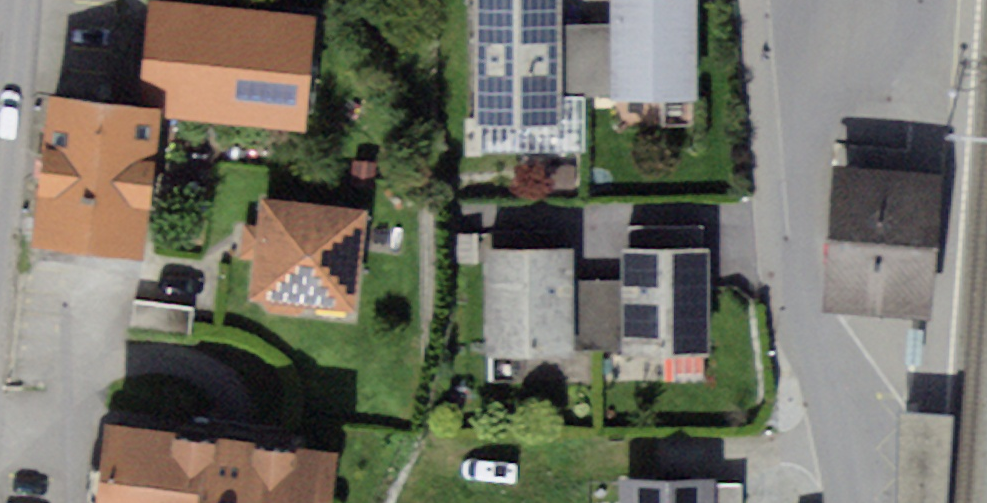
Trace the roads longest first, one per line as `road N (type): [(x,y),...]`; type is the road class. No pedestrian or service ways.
road 1 (residential): [(854,502),(809,302),(802,220),(816,106),(851,0)]

